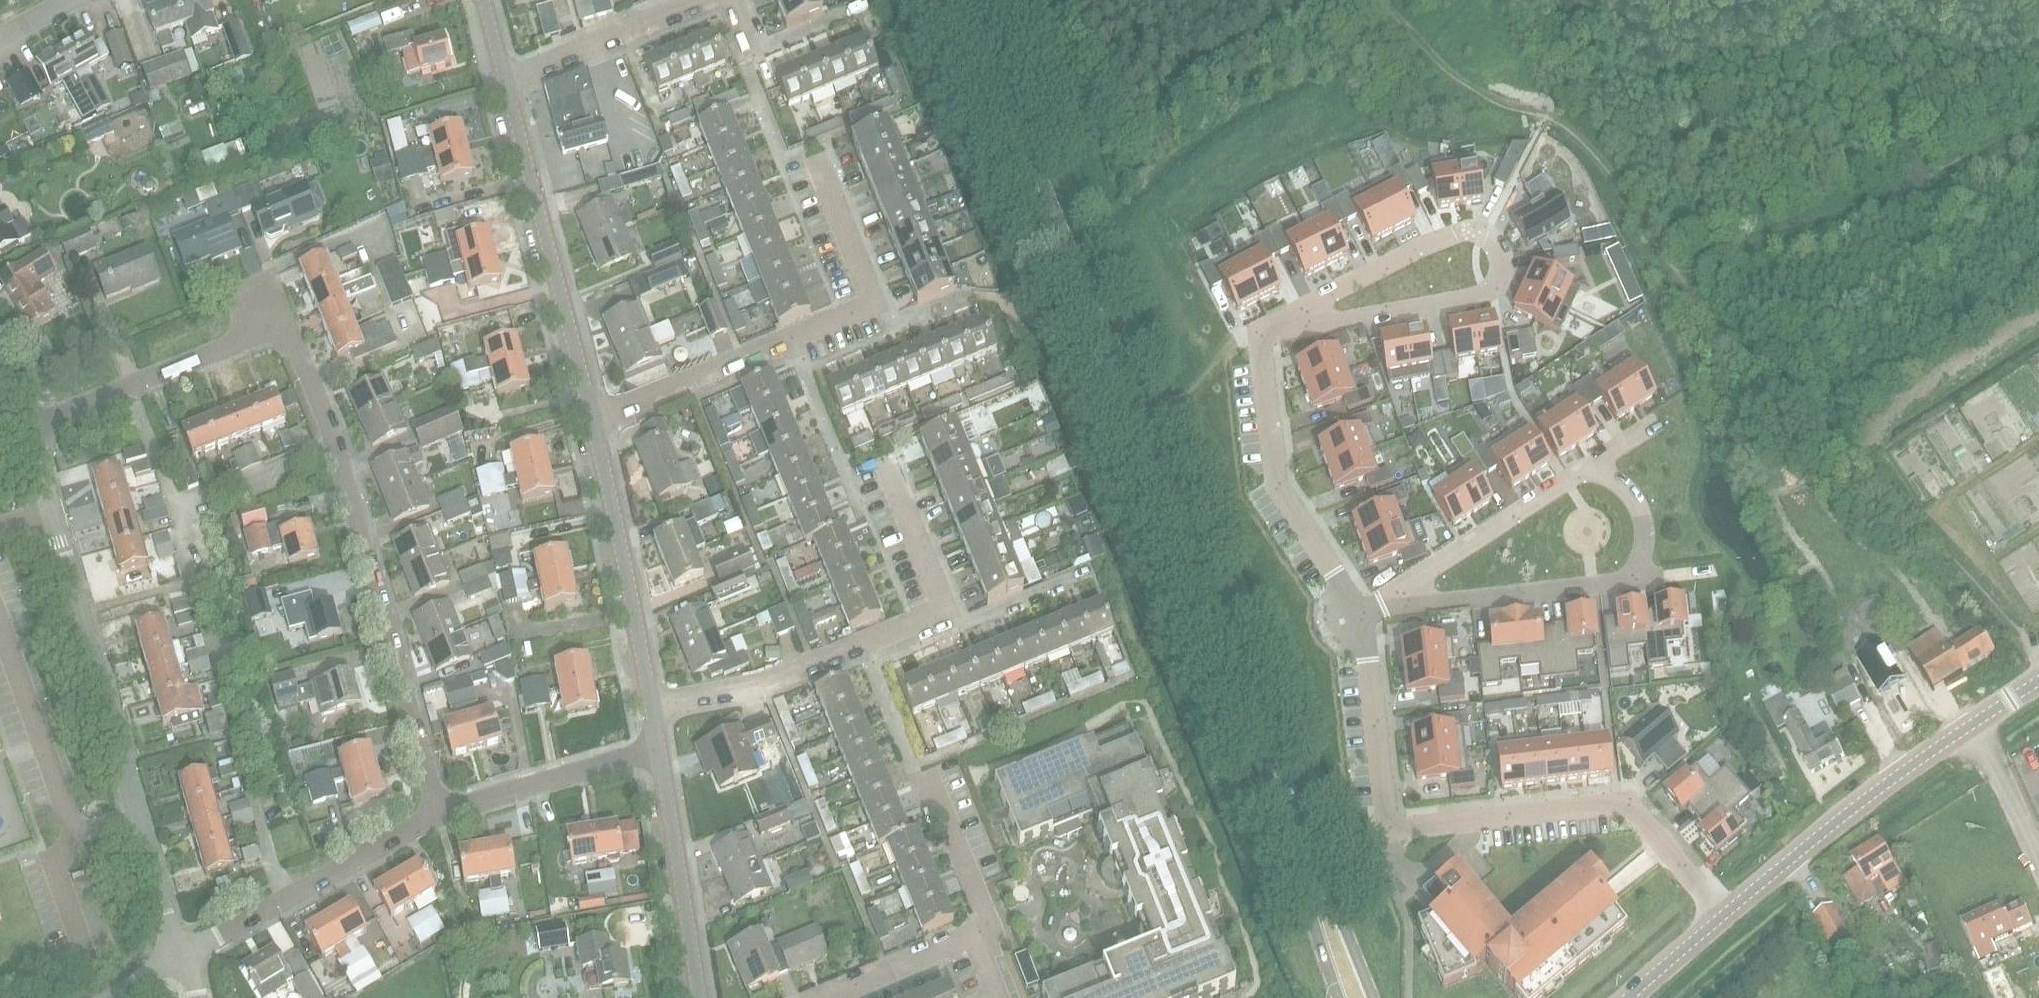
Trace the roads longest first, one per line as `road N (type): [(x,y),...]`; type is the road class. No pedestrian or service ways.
road 1 (tertiary): [(1356,997),(961,0)]
road 2 (residential): [(1719,916),(1635,803),(1384,826),(1356,615)]
road 3 (residential): [(186,953),(29,424)]
road 4 (residential): [(439,817),(330,429),(290,334),(263,326)]
road 5 (residential): [(651,702),(749,686),(944,604),(884,444)]
road 6 (residential): [(593,416),(690,386),(872,308),(812,157)]
road 7 (tertiary): [(1719,916),(1868,794),(2038,678)]
road 8 (residential): [(824,997),(992,931),(923,768)]
road 9 (tertiary): [(593,416),(504,80)]
road 10 (residential): [(1356,615),(1276,484),(1259,327)]
road 11 (residential): [(1302,312),(1337,320),(1480,297),(1496,280),(1487,234),(1431,241)]
road 12 (tertiary): [(651,702),(593,416)]
road 13 (residential): [(186,953),(439,817)]
road 14 (residential): [(1356,615),(1632,585)]
road 15 (residential): [(1583,466),(1356,615)]
road 16 (residential): [(29,424),(263,326)]
road 17 (tertiary): [(699,997),(658,747)]
road 18 (residential): [(439,817),(658,747)]
road 19 (residential): [(504,80),(697,0)]
road 20 (residential): [(1583,466),(1611,475),(1634,499),(1641,565),(1632,585)]
road 21 (residential): [(1431,241),(1302,312)]
road 22 (tertiary): [(1627,997),(1719,916)]

